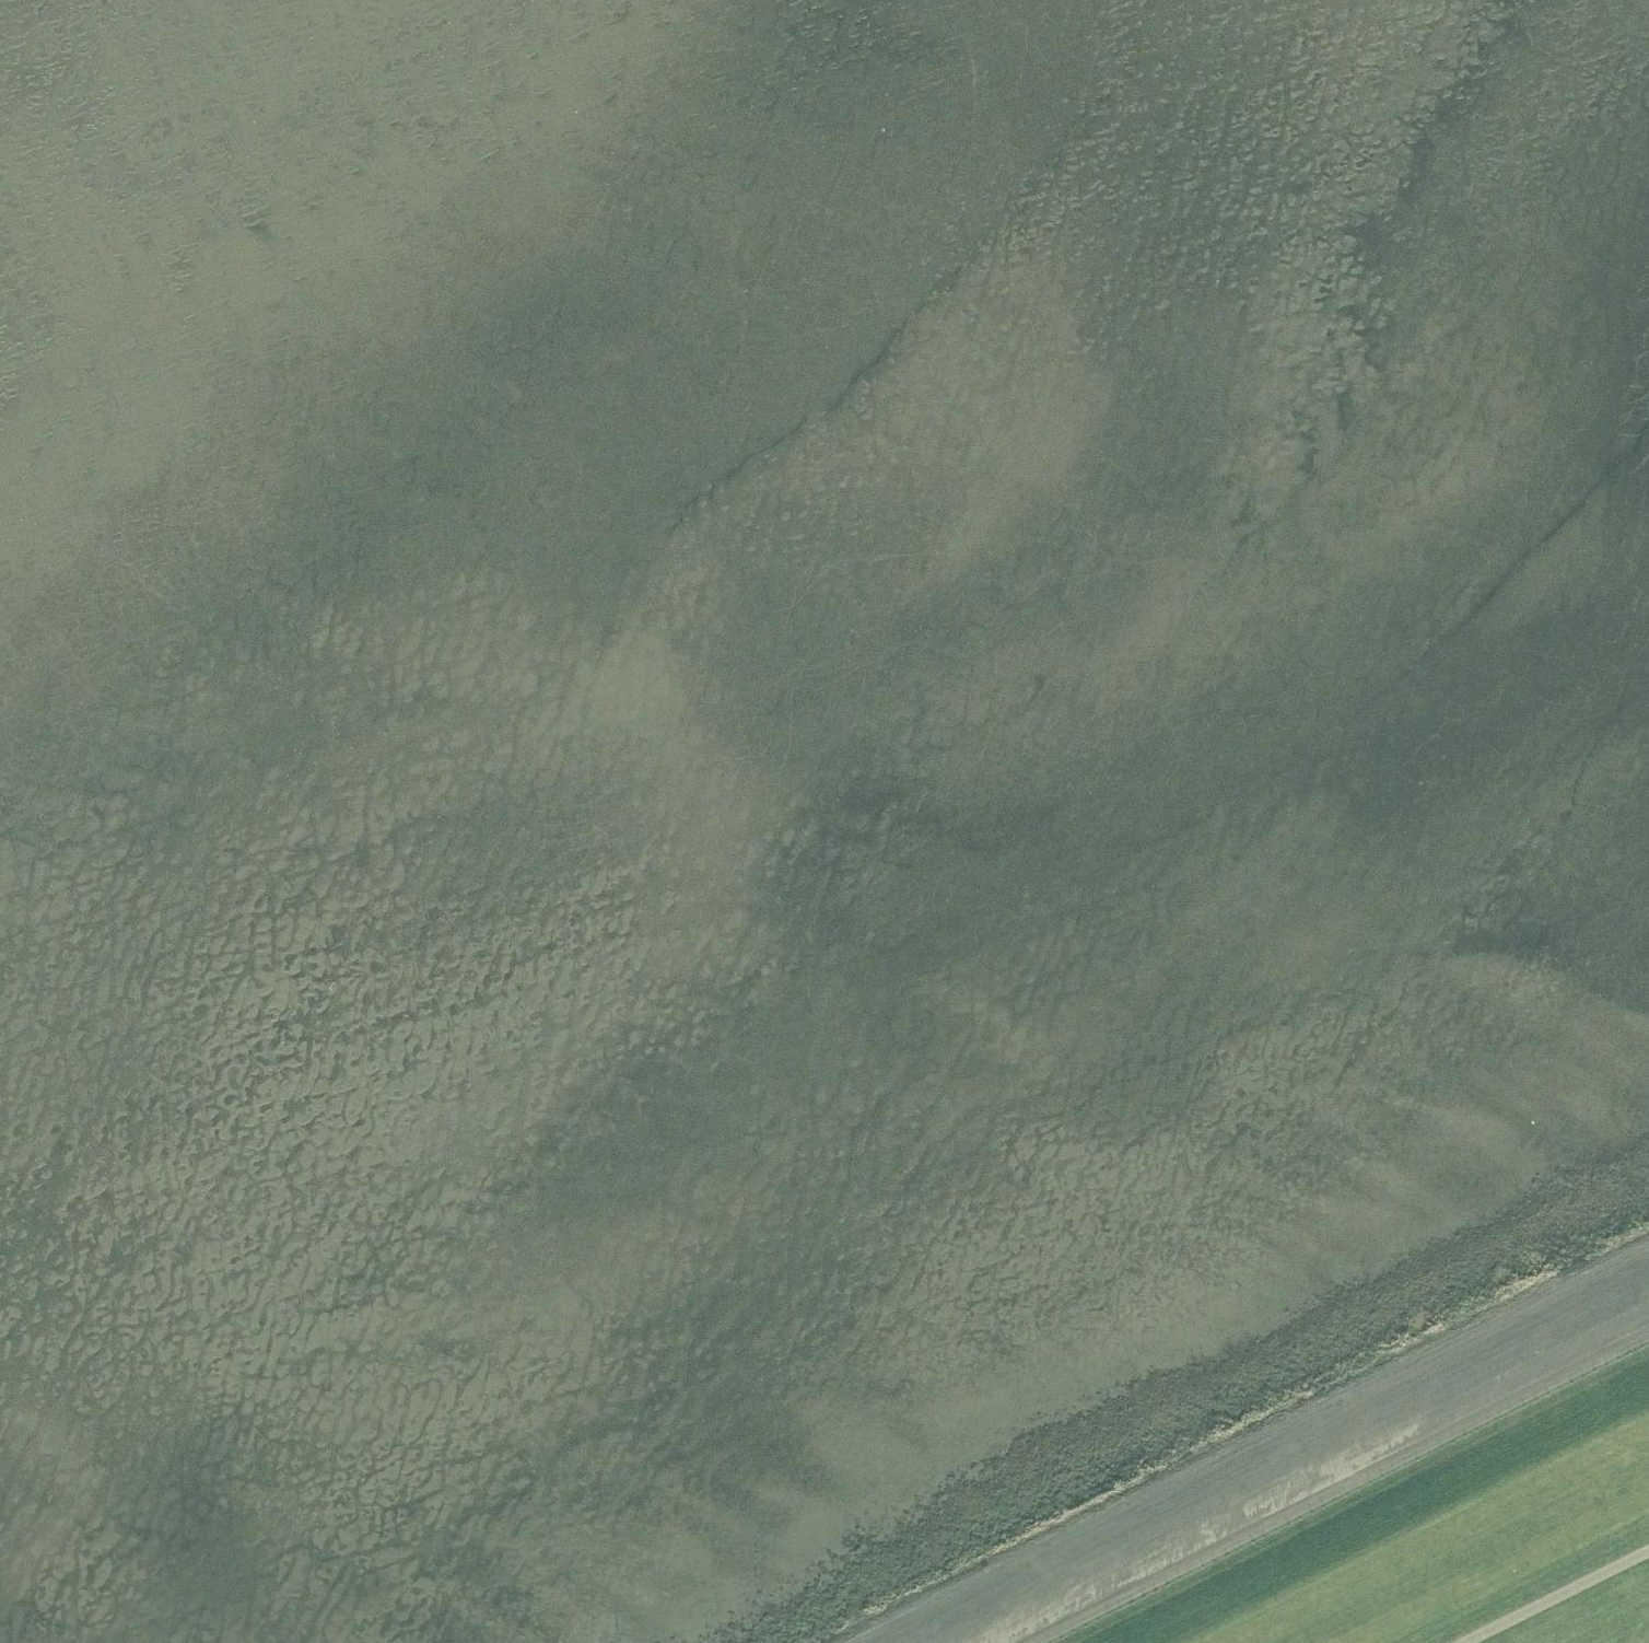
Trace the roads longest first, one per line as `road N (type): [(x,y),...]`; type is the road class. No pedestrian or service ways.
road 1 (unclassified): [(1468,1642),(1648,1552)]

